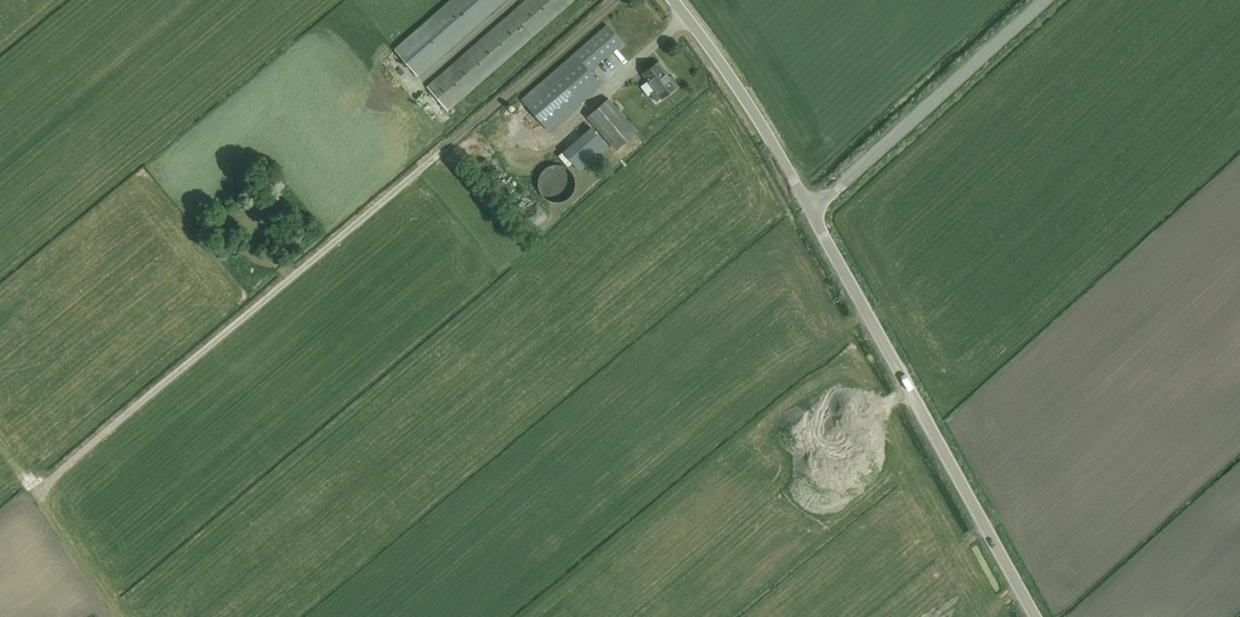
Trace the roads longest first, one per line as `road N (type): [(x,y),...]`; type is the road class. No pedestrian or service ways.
road 1 (track): [(620,0),(39,489)]
road 2 (tertiary): [(1036,616),(812,213)]
road 3 (tertiary): [(812,213),(1049,0)]
road 4 (tertiary): [(812,213),(670,0)]

